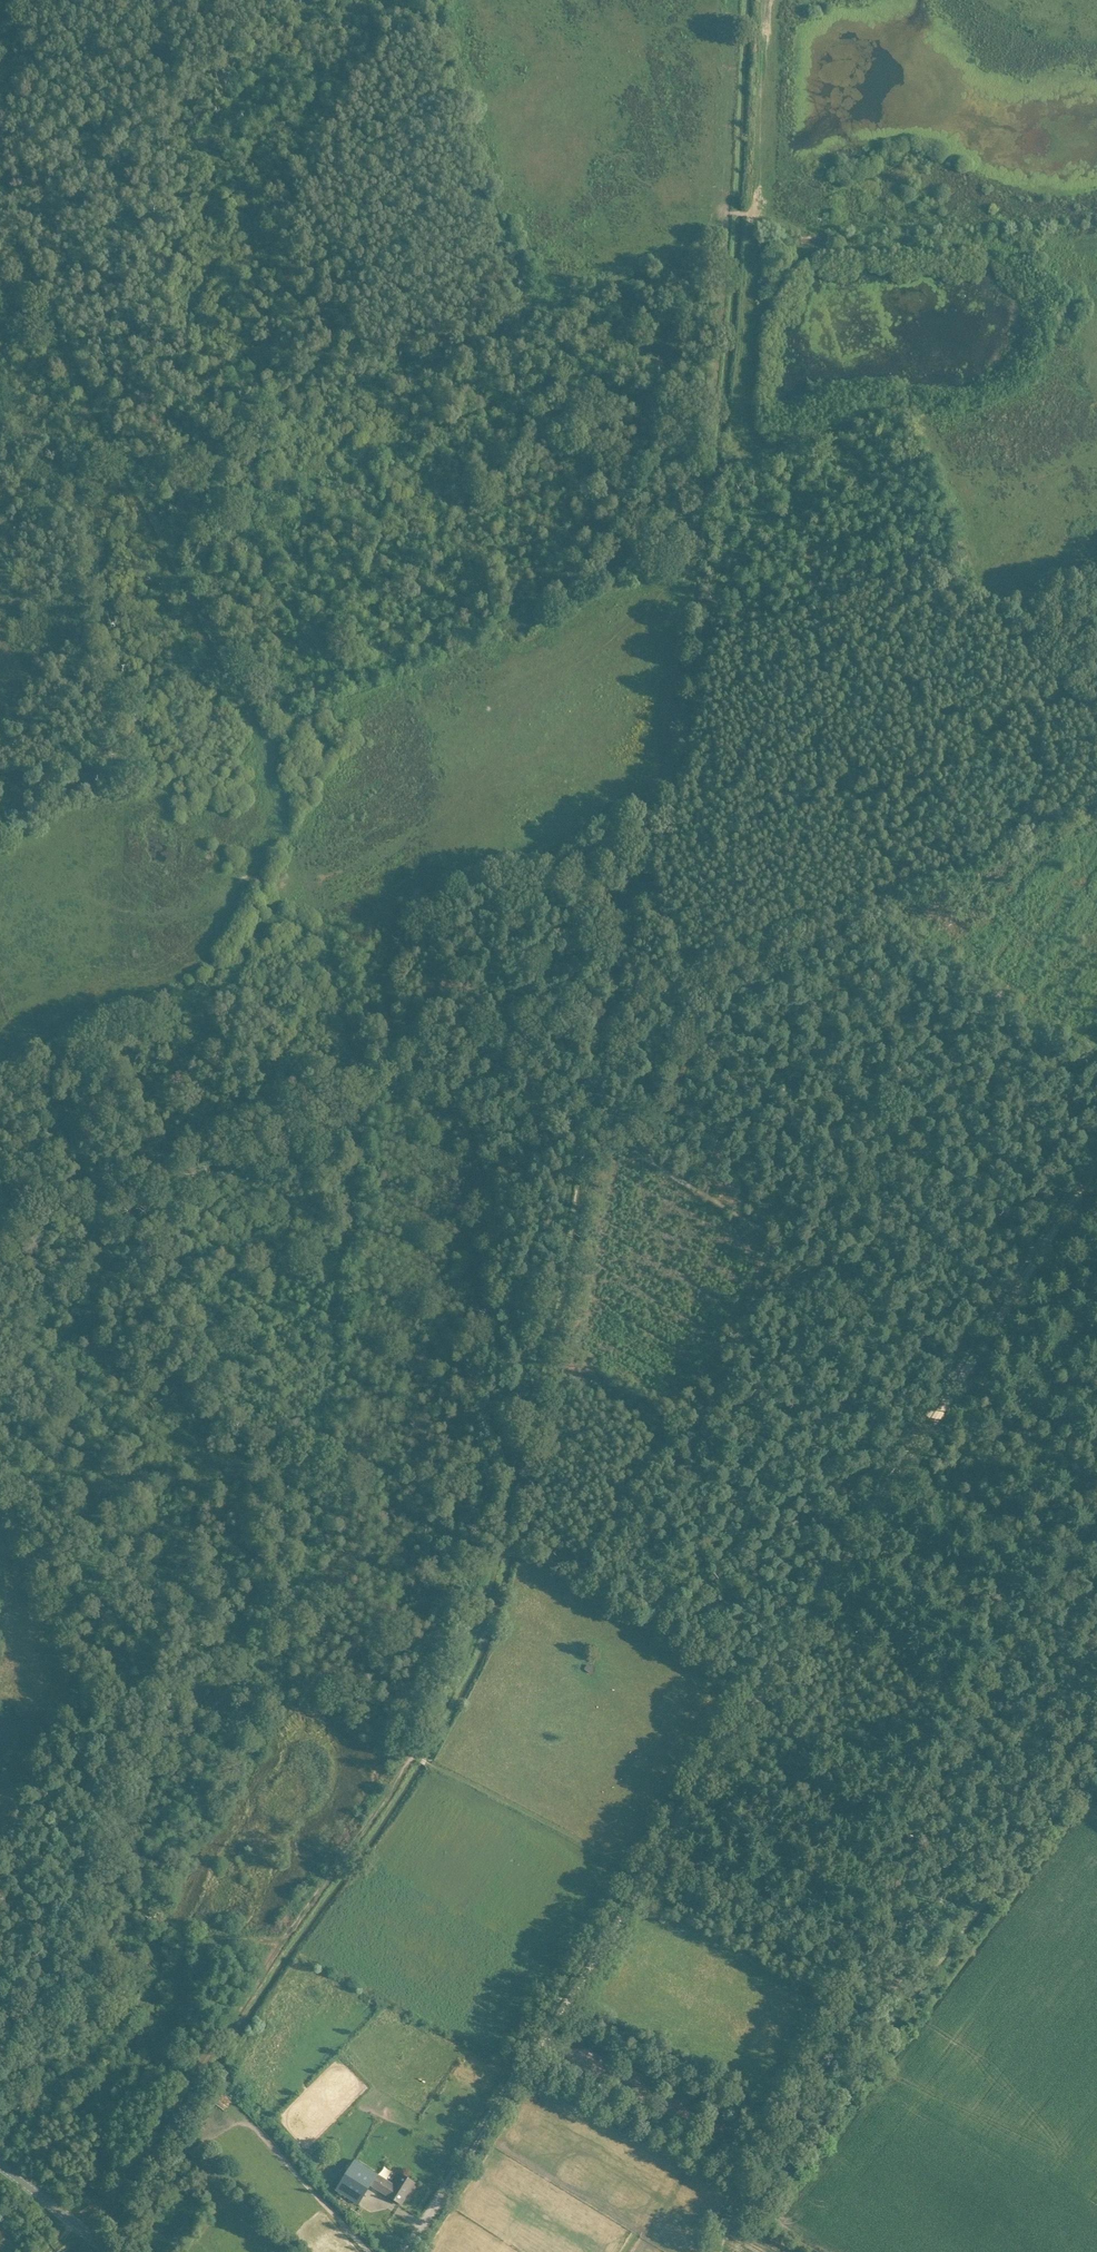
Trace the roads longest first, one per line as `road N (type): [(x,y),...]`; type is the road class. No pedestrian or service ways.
road 1 (track): [(1096,1156),(549,2032)]
road 2 (unclassified): [(409,2251),(549,2032)]
road 3 (tertiary): [(102,2251),(0,2166)]
road 4 (track): [(0,2050),(100,2009),(114,1993)]

